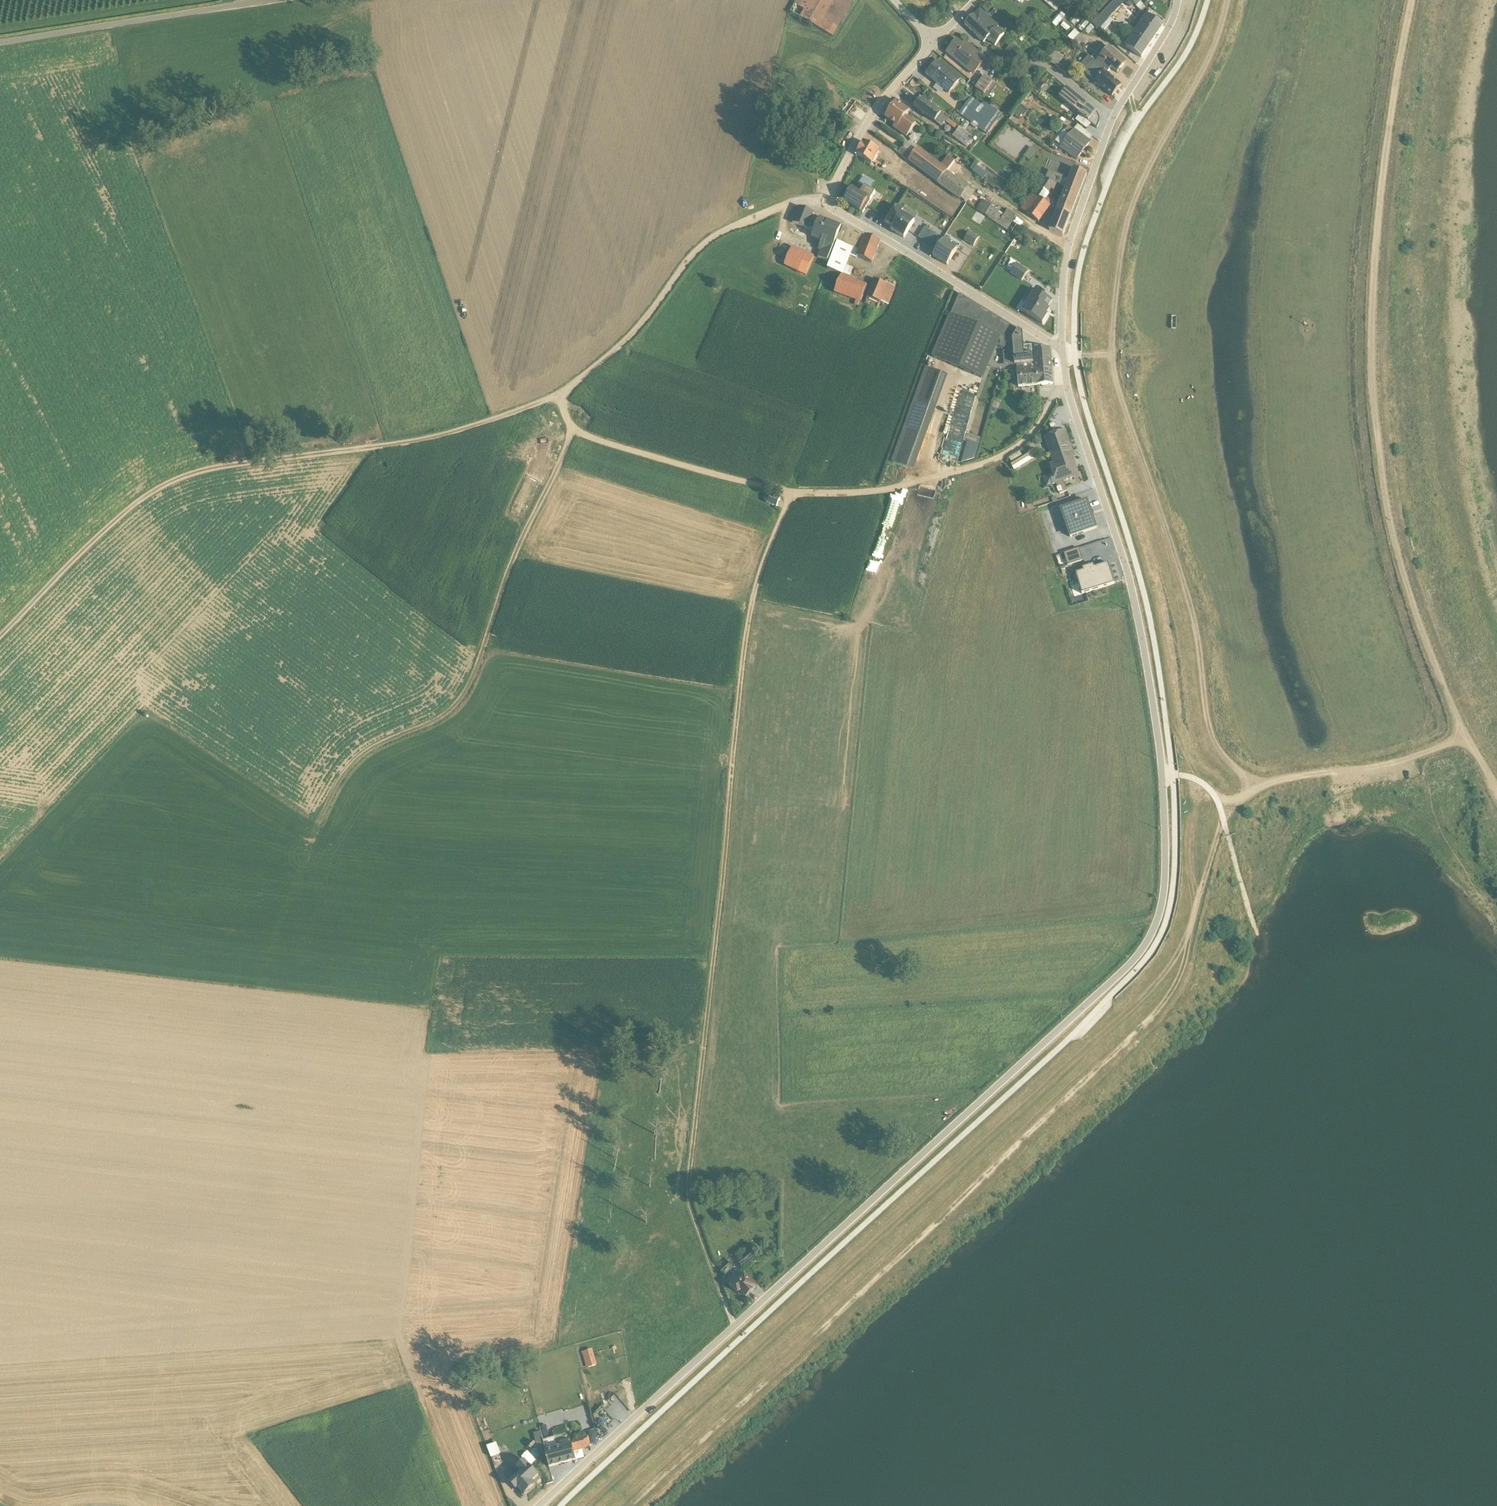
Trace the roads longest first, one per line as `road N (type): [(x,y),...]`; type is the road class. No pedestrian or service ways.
road 1 (unclassified): [(543,1505),(1085,1012),(1159,922),(1162,778),(1144,649),(1062,352)]
road 2 (track): [(1223,822),(1190,933),(1169,972),(589,1505)]
road 3 (track): [(790,497),(746,647),(688,1195),(740,1343)]
road 4 (track): [(1257,788),(1210,739),(1198,636),(1112,358),(1126,226),(1208,66),(1229,0)]
road 5 (track): [(633,1505),(1148,1023),(1174,992),(1190,933)]
road 6 (track): [(1412,0),(1378,210),(1377,425),(1406,584),(1466,739)]
road 7 (track): [(571,437),(470,691),(446,720),(373,753),(345,781),(294,892),(260,994)]
road 8 (track): [(557,400),(428,441),(187,478),(139,504),(0,638)]
road 9 (residential): [(934,47),(884,102),(835,187),(832,209),(1062,352)]
road 10 (track): [(557,400),(635,337),(703,250),(731,231),(830,200)]
road 11 (track): [(1067,392),(1029,441),(989,466),(872,494),(790,497)]
road 12 (unclassified): [(295,0),(0,46)]
road 13 (track): [(790,497),(571,437),(557,400)]
road 14 (unclassified): [(1062,352),(1065,267),(1113,120)]
road 15 (track): [(1466,739),(1404,762),(1257,788)]
road 16 (residential): [(1113,120),(1045,70),(995,59),(953,27)]
road 17 (unclassified): [(1113,120),(1179,0)]
road 18 (track): [(1217,801),(1256,932)]

